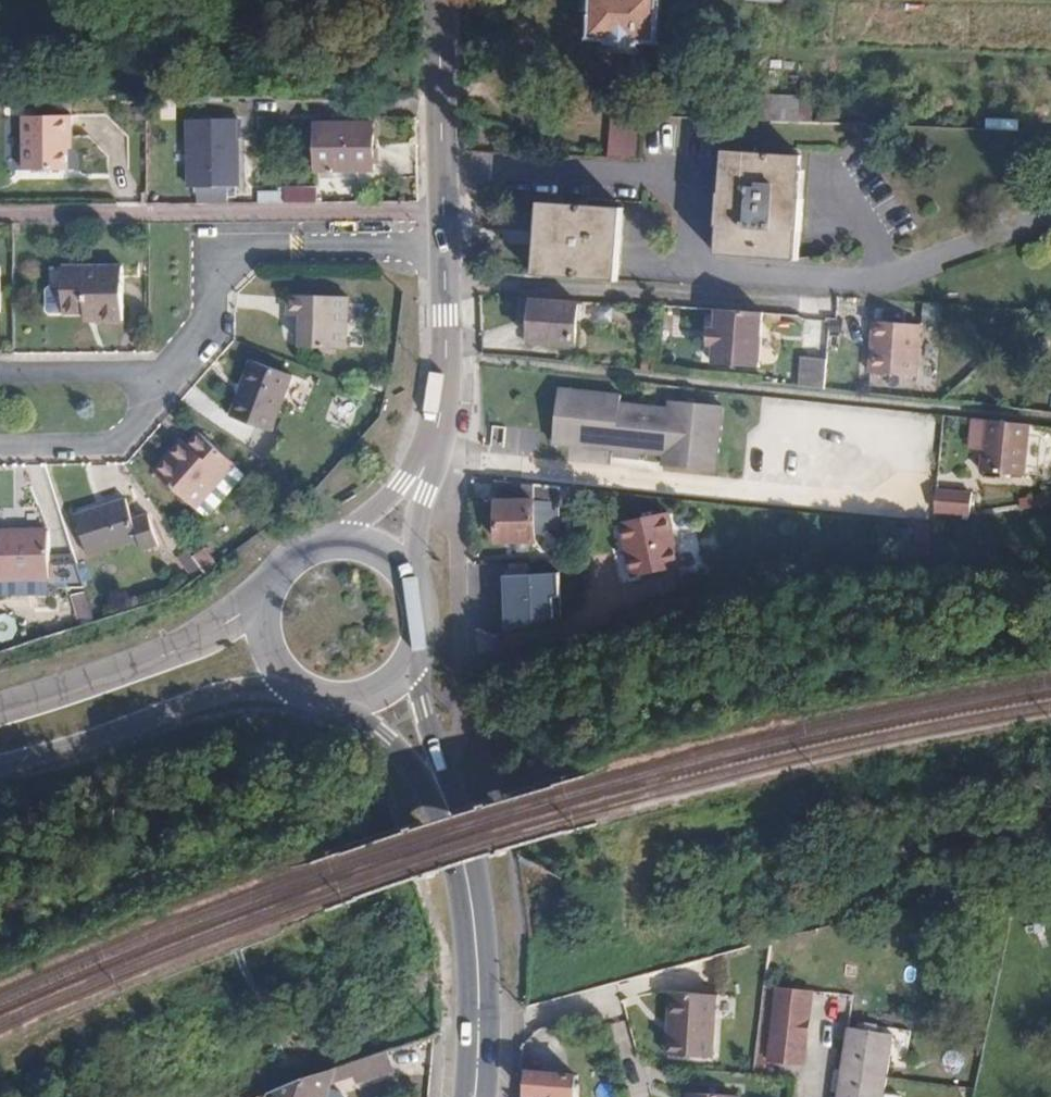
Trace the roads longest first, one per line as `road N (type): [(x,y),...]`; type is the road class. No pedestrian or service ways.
road 1 (residential): [(442,207),(0,210)]
road 2 (residential): [(444,247),(248,250),(212,286),(212,324),(173,374)]
road 3 (secondary): [(275,580),(239,617),(199,642),(0,712)]
road 4 (secondary): [(0,764),(203,702),(298,691)]
road 5 (secondary): [(475,1096),(478,980),(464,855)]
road 6 (residential): [(173,374),(117,448),(0,450)]
road 7 (secondary): [(430,454),(446,365),(444,247)]
road 8 (secondary): [(442,207),(437,0)]
road 9 (residential): [(0,376),(173,374)]
road 10 (secondary): [(328,704),(390,735),(423,765),(451,814)]
road 11 (secondary): [(451,814),(418,662)]
road 12 (secondary): [(417,583),(414,527),(430,454)]
road 13 (secondary): [(275,580),(262,628),(280,674),(298,691)]
road 14 (secondary): [(430,454),(346,540)]

